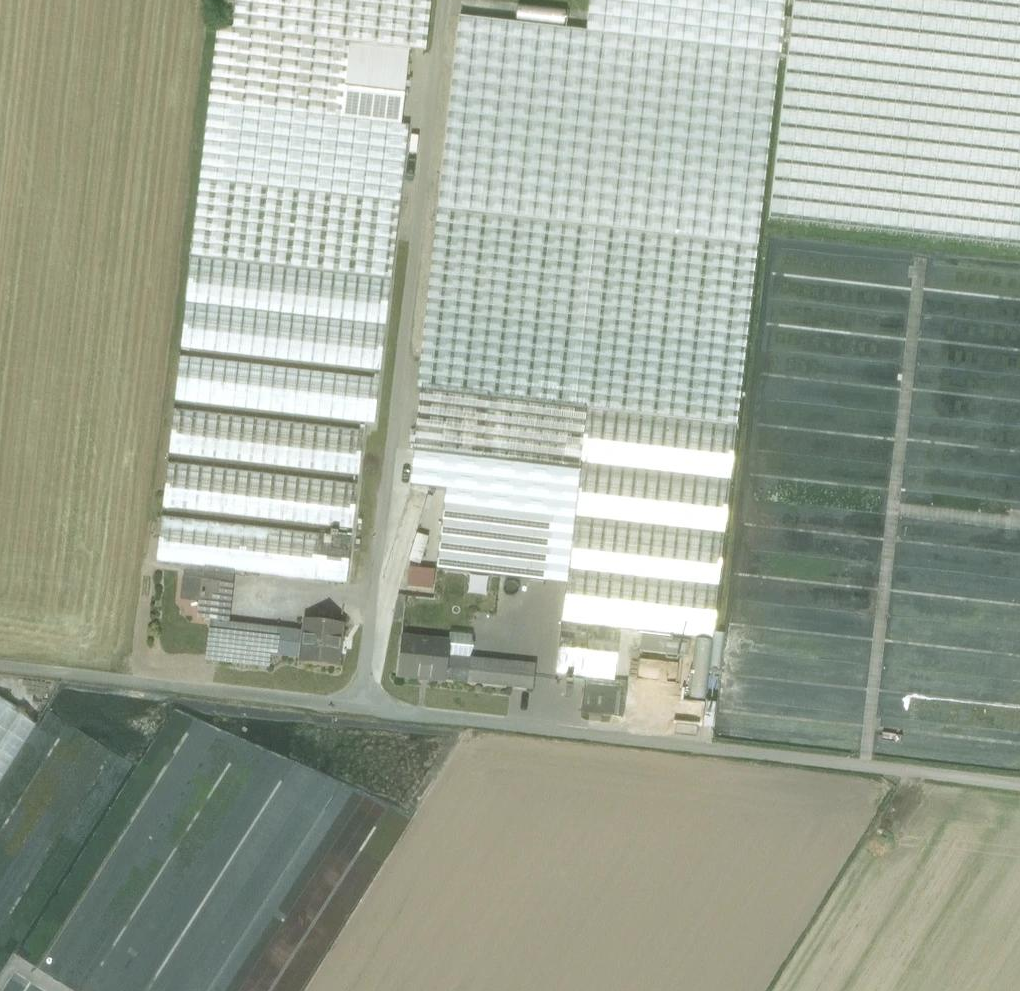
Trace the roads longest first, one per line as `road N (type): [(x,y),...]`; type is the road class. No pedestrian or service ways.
road 1 (track): [(1019,788),(0,674)]
road 2 (track): [(358,715),(442,0)]

